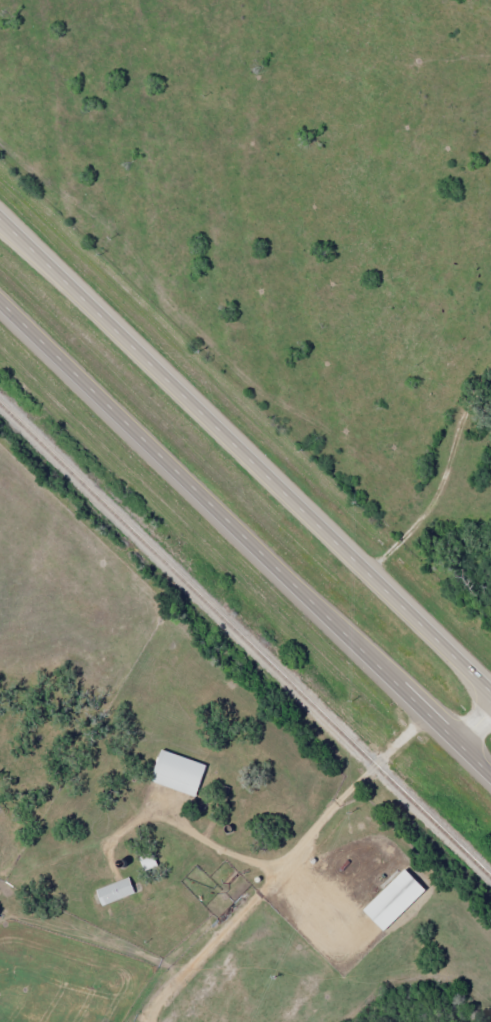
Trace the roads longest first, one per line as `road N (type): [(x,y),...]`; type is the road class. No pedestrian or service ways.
road 1 (trunk): [(0,302),(490,776)]
road 2 (trunk): [(490,690),(0,218)]
road 3 (residential): [(174,1021),(144,1006),(424,716)]
road 4 (residential): [(365,569),(456,466),(490,459)]

